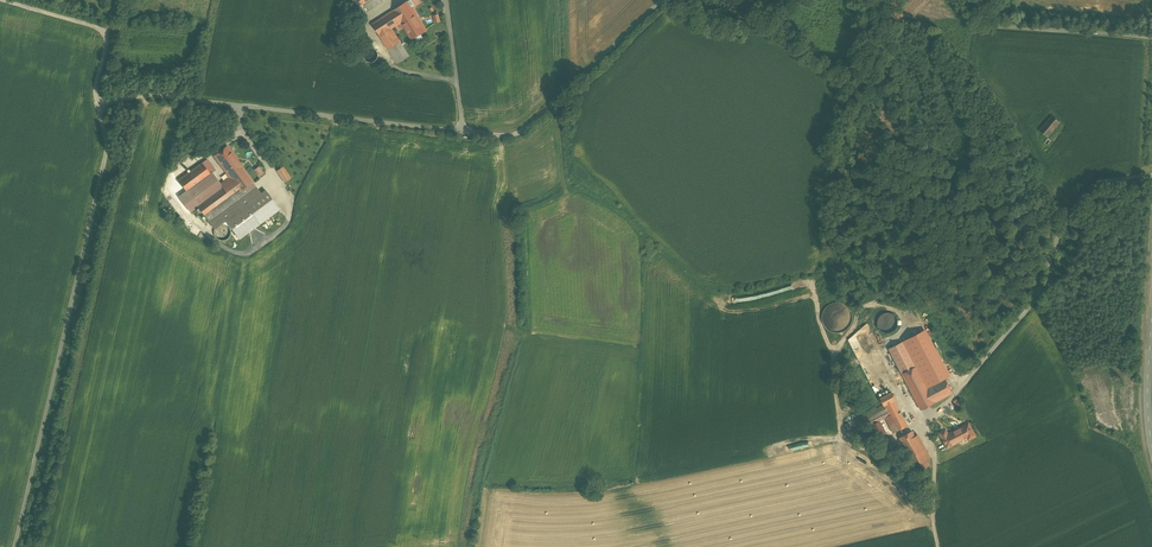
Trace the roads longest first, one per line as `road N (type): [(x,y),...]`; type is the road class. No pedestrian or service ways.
road 1 (residential): [(16,546),(104,160),(97,101),(149,92),(513,129),(655,0)]
road 2 (residential): [(960,0),(1009,22),(1151,38)]
road 3 (track): [(7,0),(107,34),(101,100)]
road 4 (secondary): [(1151,311),(1151,446)]

